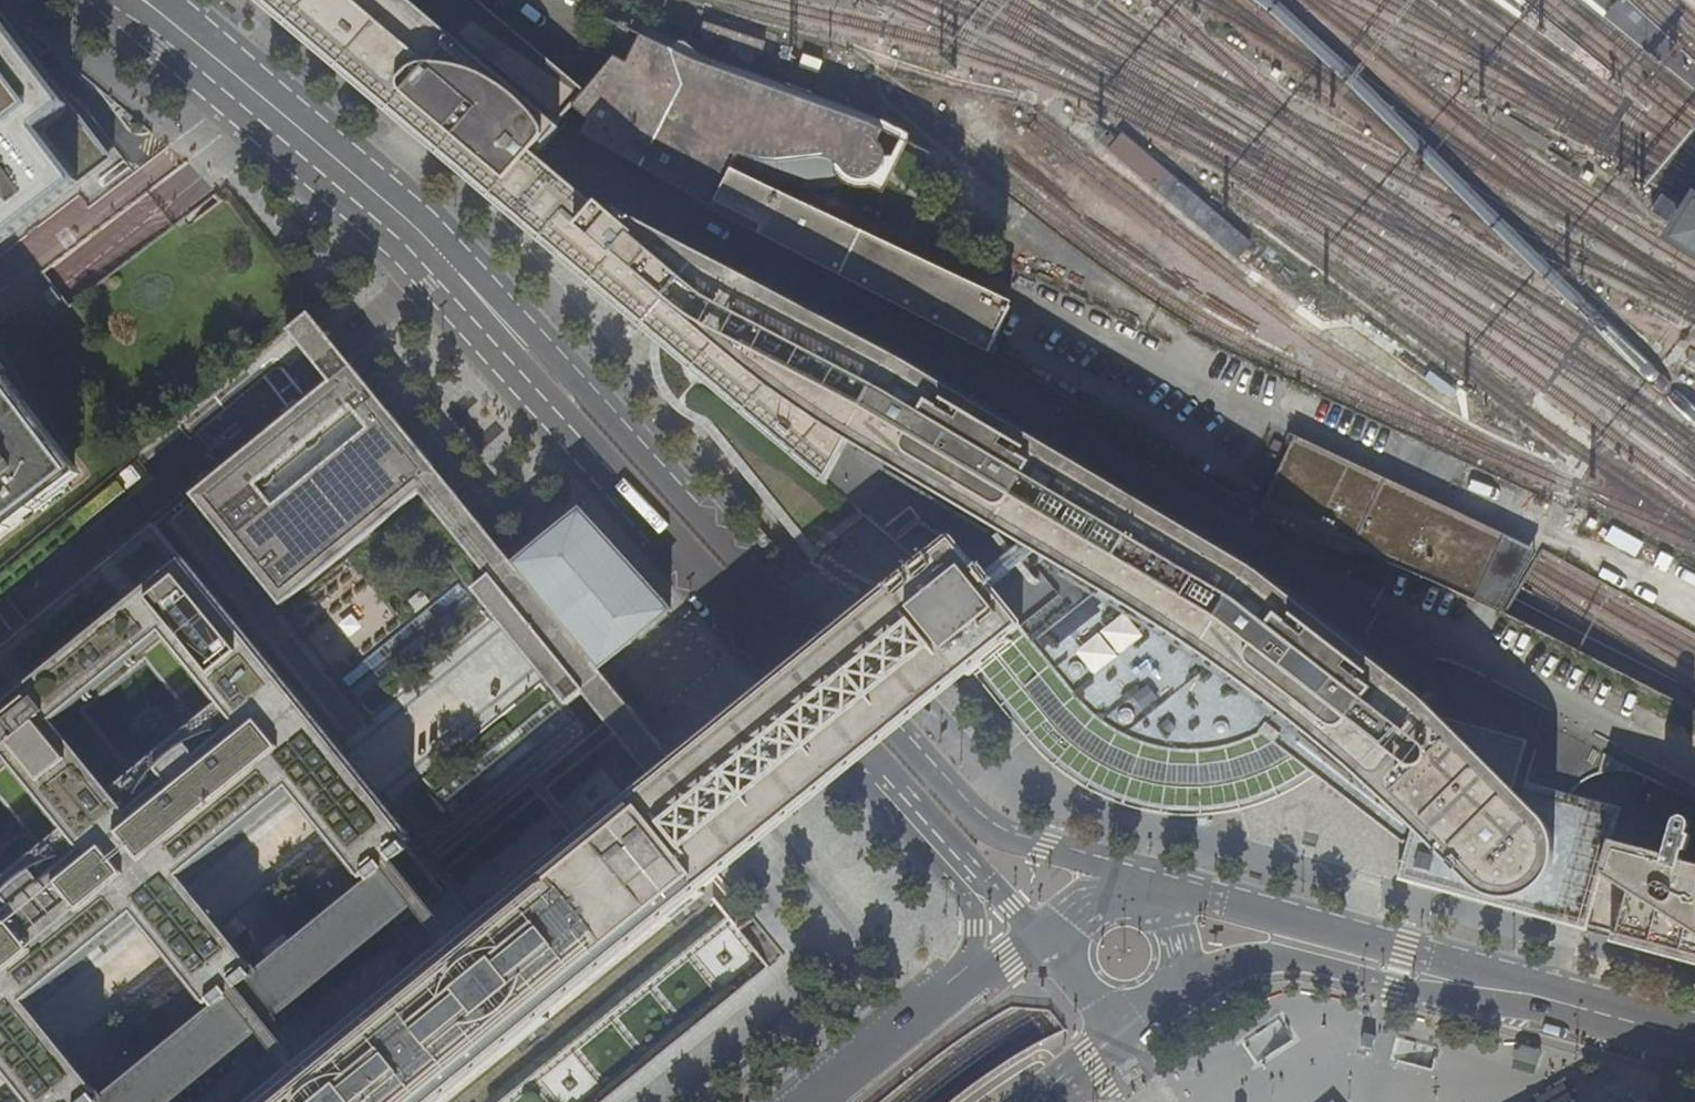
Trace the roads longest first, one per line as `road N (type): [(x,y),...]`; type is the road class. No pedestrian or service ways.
road 1 (tertiary): [(147,0),(448,263),(772,622)]
road 2 (tertiary): [(1145,880),(987,831),(772,622)]
road 3 (primary): [(1694,1043),(1370,953)]
road 4 (tertiary): [(772,622),(967,860)]
road 5 (primary): [(1182,994),(1267,961),(1370,953)]
road 6 (primary): [(952,991),(813,1101)]
road 7 (primary): [(1370,953),(1209,898)]
road 8 (tertiary): [(967,860),(978,928),(952,991)]
road 9 (tertiary): [(1033,934),(1124,1035)]
road 10 (primary): [(1157,896),(1099,898),(1033,934)]

